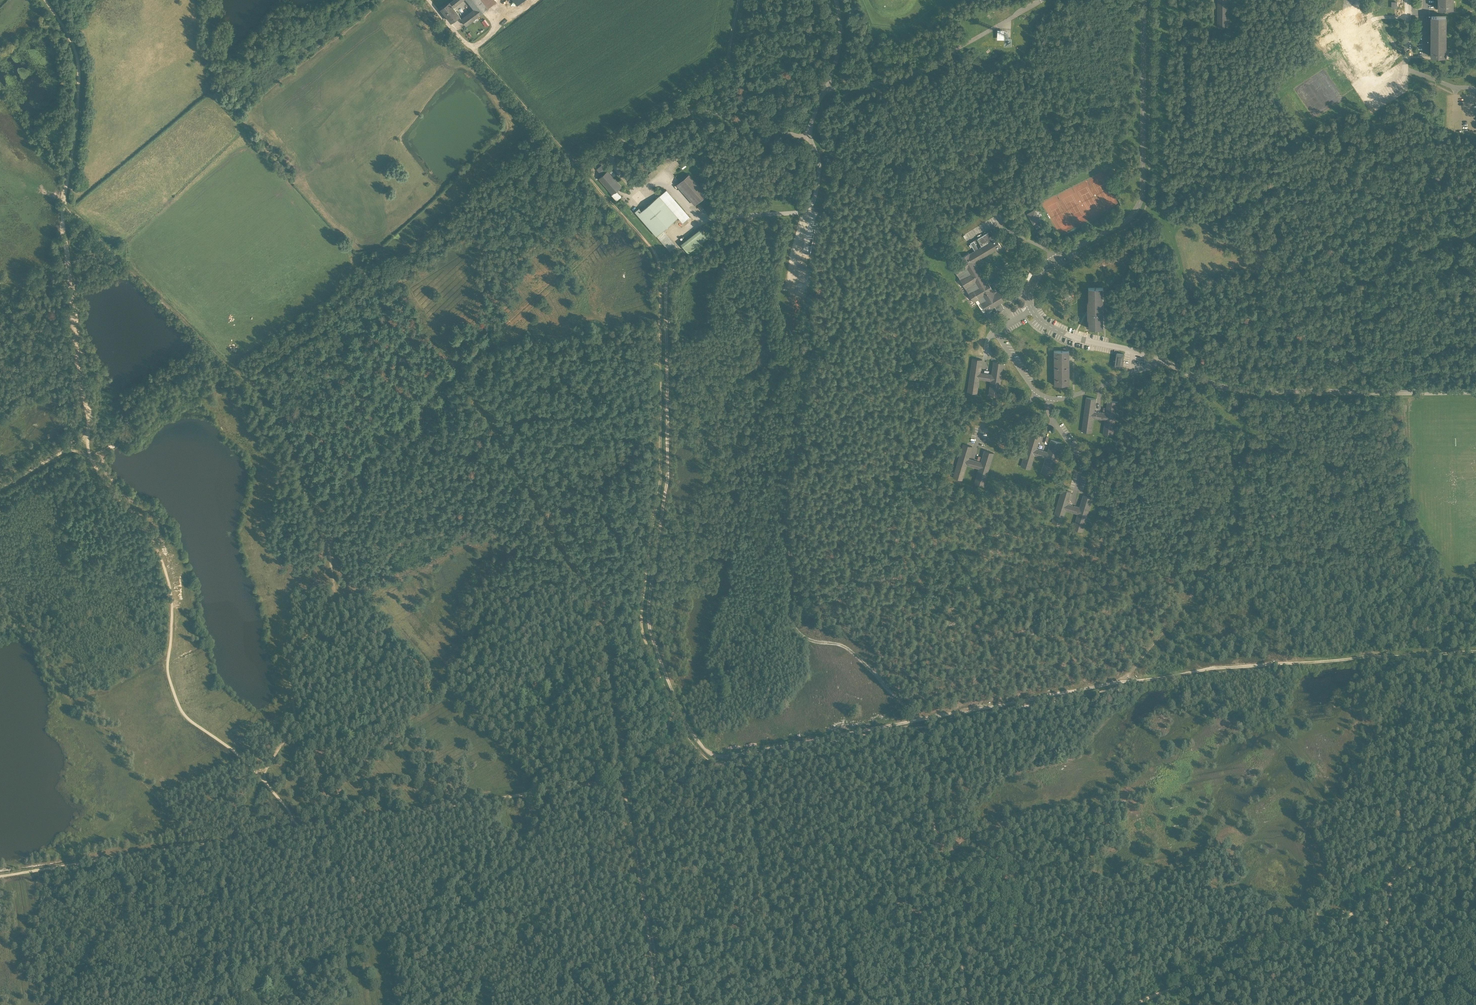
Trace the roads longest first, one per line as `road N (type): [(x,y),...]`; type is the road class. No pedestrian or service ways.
road 1 (track): [(819,165),(833,194),(842,280),(838,385),(803,436),(786,491),(790,613),(800,635),(846,649),(902,703),(918,709),(1133,673),(1181,618),(1236,515),(1230,439),(1194,377)]
road 2 (track): [(295,830),(716,764)]
road 3 (track): [(265,782),(179,707),(169,678),(166,567),(148,526),(97,467),(87,435)]
road 4 (track): [(425,0),(647,242),(657,264),(659,313)]
road 5 (track): [(327,540),(397,508),(498,430),(576,392),(637,375),(659,350)]
road 6 (track): [(659,350),(660,460),(640,615),(672,709)]
road 7 (track): [(1475,226),(1170,353),(1166,363)]
road 8 (track): [(0,880),(295,830)]
road 9 (track): [(1131,1004),(1329,926),(1393,881)]
road 10 (track): [(327,540),(333,596),(291,667),(294,723),(265,782)]
road 11 (track): [(87,435),(64,201)]
road 12 (track): [(661,1004),(629,778)]
road 13 (track): [(1428,660),(1393,881)]
road 14 (track): [(64,201),(78,70),(45,0)]
road 15 (track): [(233,369),(264,385),(275,405),(327,540)]
road 16 (track): [(807,208),(787,283),(792,291),(801,284),(795,266)]

